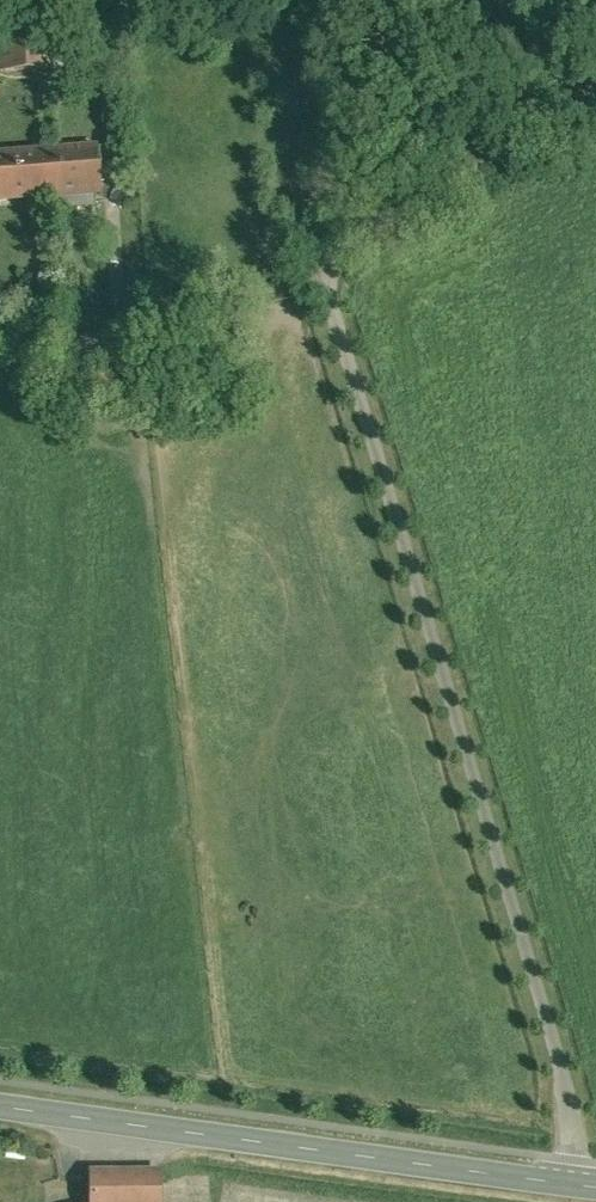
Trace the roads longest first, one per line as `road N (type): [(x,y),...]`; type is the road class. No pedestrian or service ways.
road 1 (unclassified): [(566,1192),(568,1131),(557,1069),(320,277)]
road 2 (tertiary): [(0,1113),(566,1192)]
road 3 (unclassified): [(320,277),(357,242),(426,206),(595,80)]
road 4 (unclassified): [(320,277),(95,342),(0,348)]

